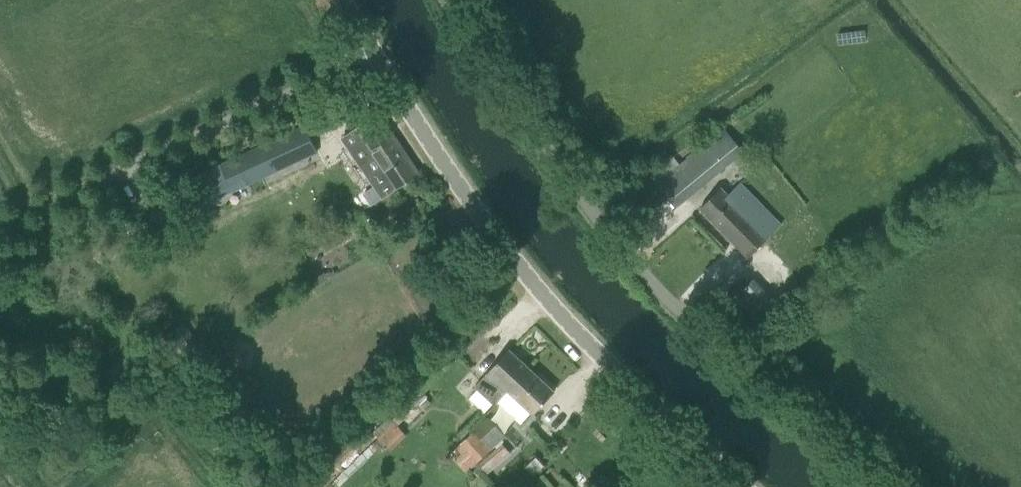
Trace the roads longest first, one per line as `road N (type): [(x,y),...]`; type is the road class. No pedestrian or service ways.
road 1 (unclassified): [(880,486),(609,229),(455,0)]
road 2 (tertiary): [(744,486),(509,243),(381,63)]
road 3 (unclassified): [(0,231),(381,63)]

